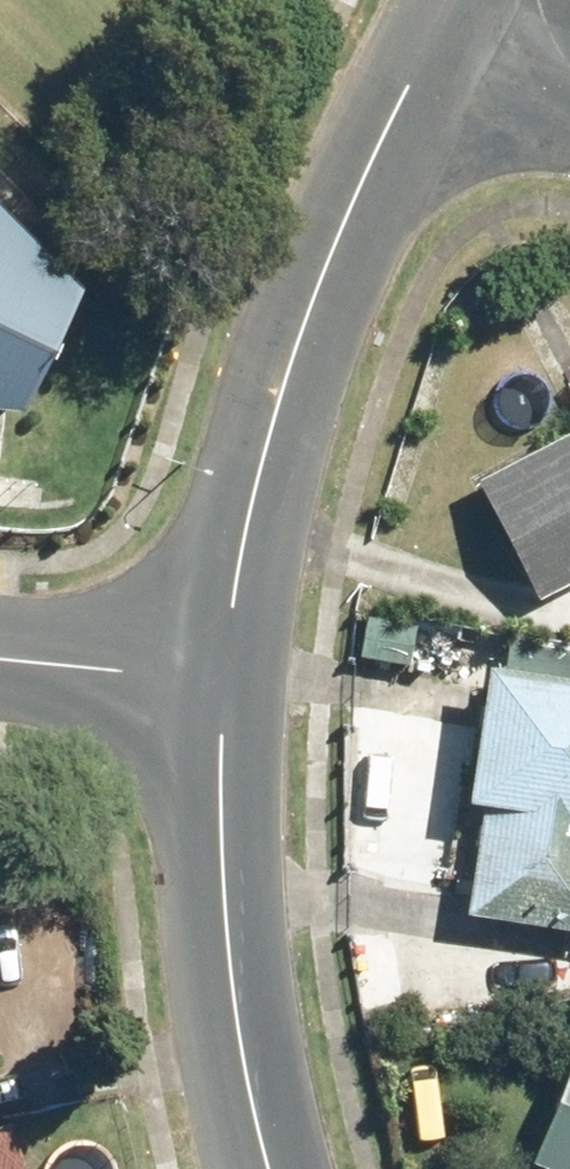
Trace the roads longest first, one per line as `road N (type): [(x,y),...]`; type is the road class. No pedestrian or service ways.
road 1 (tertiary): [(227,667),(280,439),(363,225),(471,0)]
road 2 (tertiary): [(272,1168),(217,886),(227,667)]
road 3 (residential): [(227,667),(0,648)]

